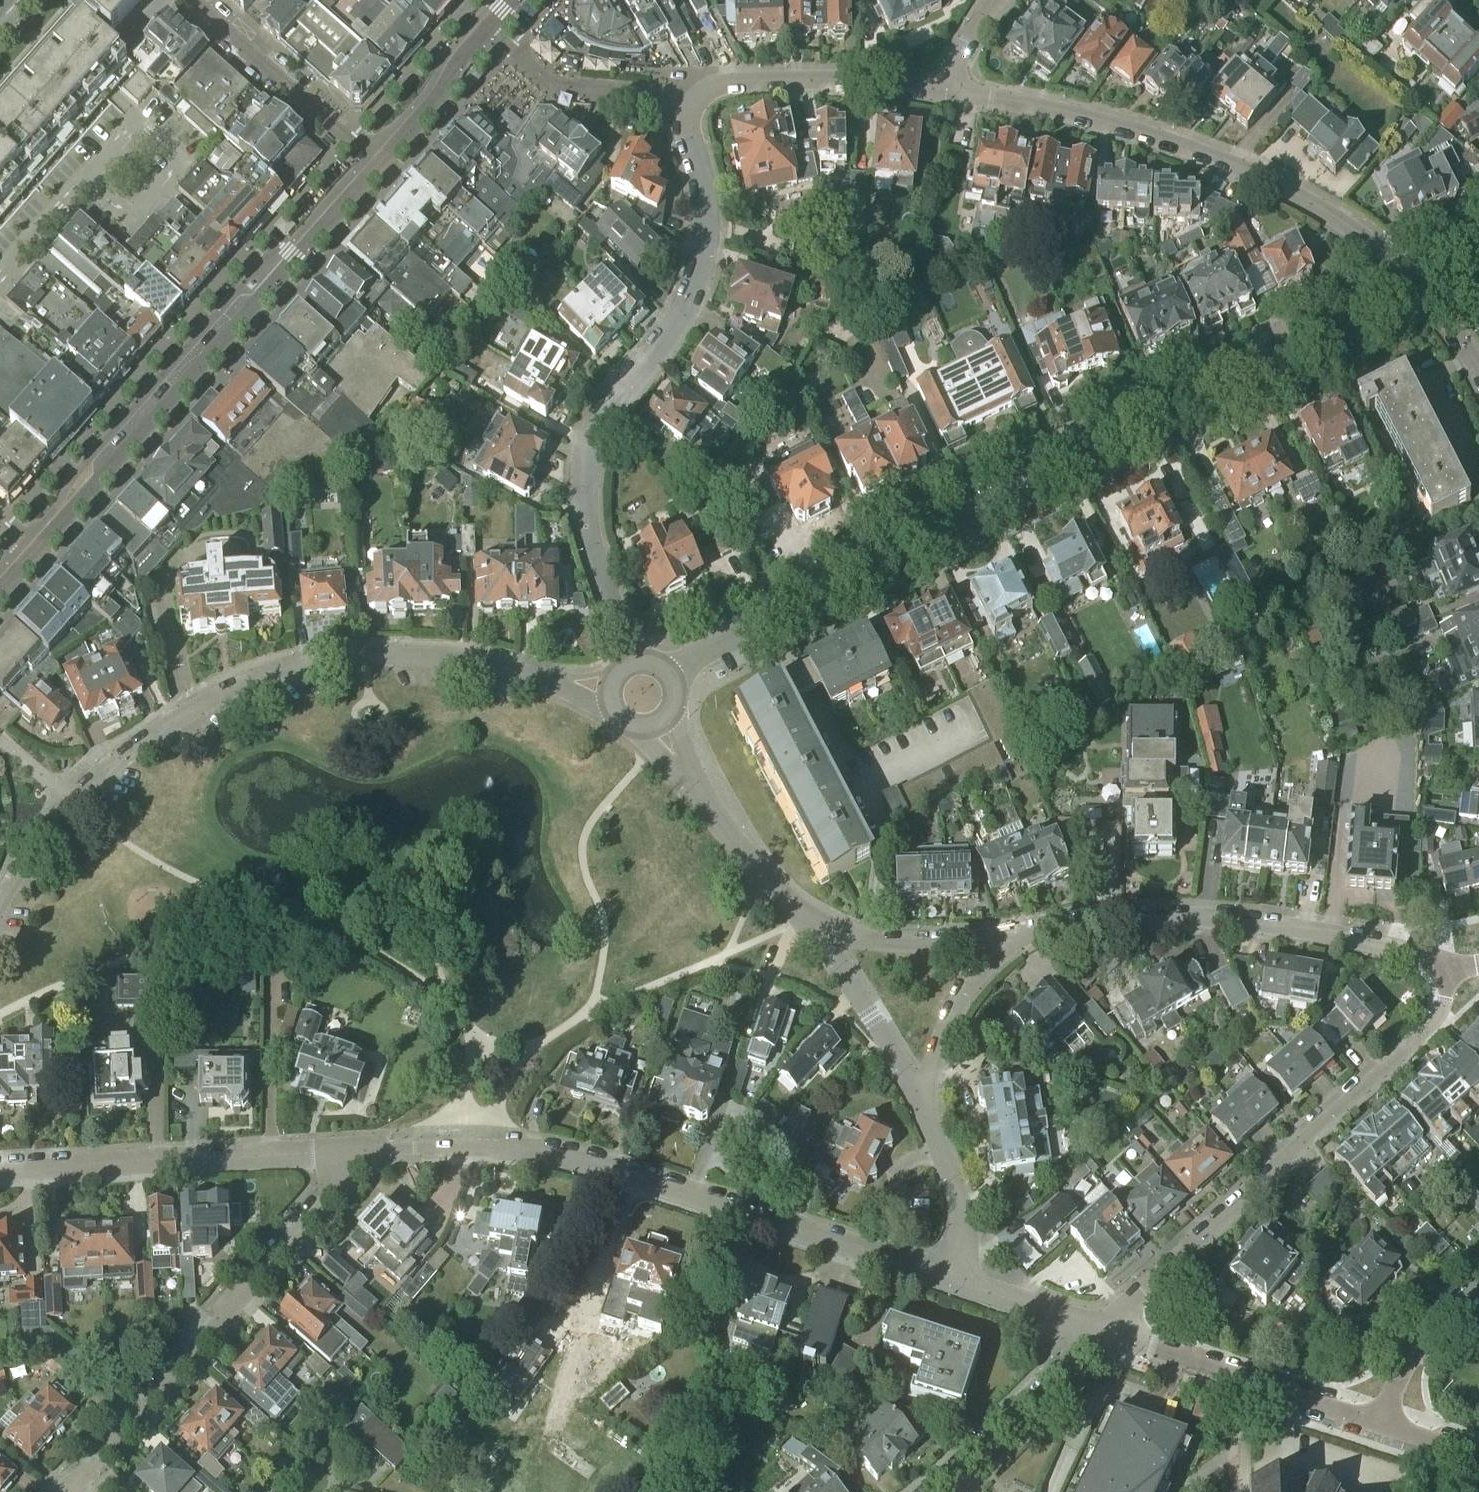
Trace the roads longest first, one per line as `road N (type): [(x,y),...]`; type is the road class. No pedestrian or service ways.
road 1 (residential): [(637,662),(594,551),(587,475),(603,420),(672,334),(707,252),(710,207),(691,133),(693,102),(757,82),(950,91)]
road 2 (residential): [(665,669),(1420,282)]
road 3 (residential): [(0,903),(69,799),(121,752),(203,701),(288,667),(367,657),(466,660),(615,707)]
road 4 (residential): [(956,1283),(532,1148),(454,1142),(334,1149)]
road 5 (residential): [(27,558),(376,166)]
road 6 (residential): [(950,91),(1098,119),(1209,155),(1327,214),(1420,282)]
road 7 (residential): [(1097,1330),(1472,990)]
road 8 (residential): [(1472,990),(1376,946),(1278,928),(1180,918),(1024,937)]
road 9 (residential): [(70,1491),(329,1195),(334,1149)]
road 10 (residential): [(334,1149),(0,1170)]
road 11 (residential): [(1375,1413),(1097,1330)]
road 12 (residential): [(376,166),(188,0)]
road 13 (residential): [(1097,1330),(927,1491)]
road 14 (residential): [(1024,937),(934,946),(864,940),(802,922)]
road 15 (residential): [(927,1108),(867,1001),(802,922)]
road 16 (residential): [(376,166),(511,0)]
road 17 (residential): [(1024,937),(958,1004),(927,1108)]
road 18 (residential): [(802,922),(686,767)]
road 19 (residential): [(956,1283),(962,1227),(927,1108)]
road 20 (residential): [(1375,1413),(1400,1362),(1478,1274)]
road 21 (residential): [(1097,1330),(956,1283)]

